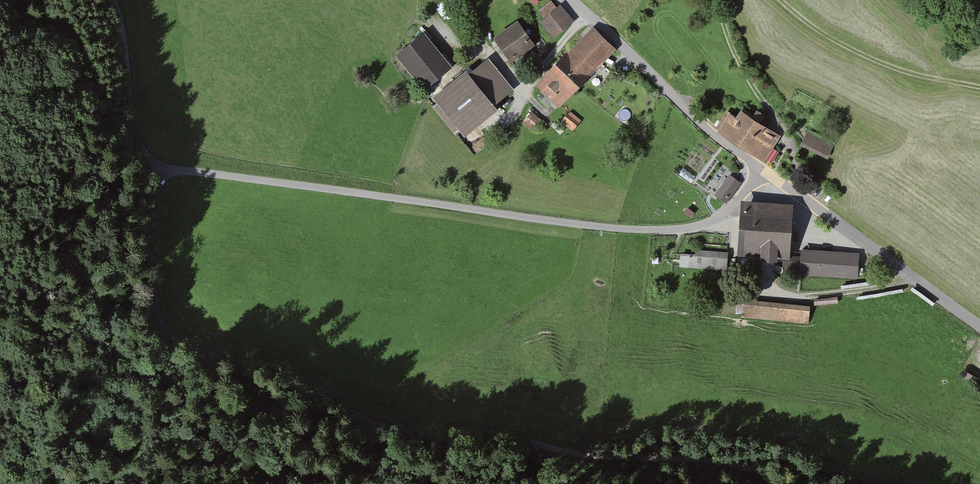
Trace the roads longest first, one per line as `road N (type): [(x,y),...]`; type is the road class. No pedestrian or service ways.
road 1 (track): [(112,0),(144,169),(155,329),(308,422),(440,454),(672,483)]
road 2 (residential): [(760,168),(720,218),(649,230),(144,169),(75,35),(31,0)]
road 3 (residential): [(760,168),(979,327)]
road 4 (residential): [(571,0),(760,168)]
road 5 (track): [(716,0),(737,58),(781,125),(805,199)]
road 6 (track): [(979,87),(855,50),(781,0)]

